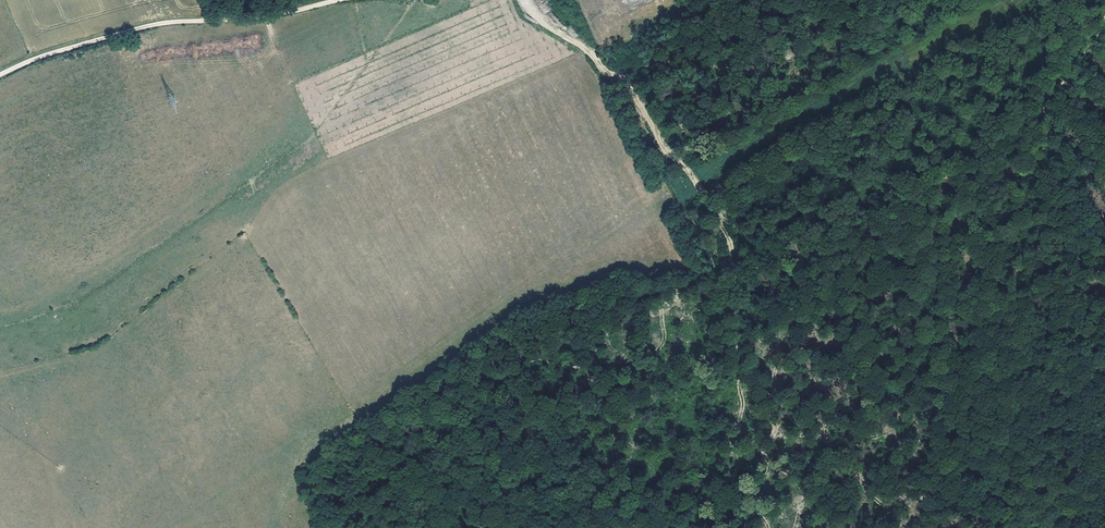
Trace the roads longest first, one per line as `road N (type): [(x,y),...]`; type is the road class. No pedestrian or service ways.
road 1 (track): [(370,527),(363,496),(530,359),(576,363),(597,349),(609,308),(643,287),(717,283),(841,250),(997,163),(1079,68),(1104,22)]
road 2 (track): [(524,0),(586,49),(656,142),(717,283)]
road 3 (track): [(0,77),(82,45),(328,0)]

